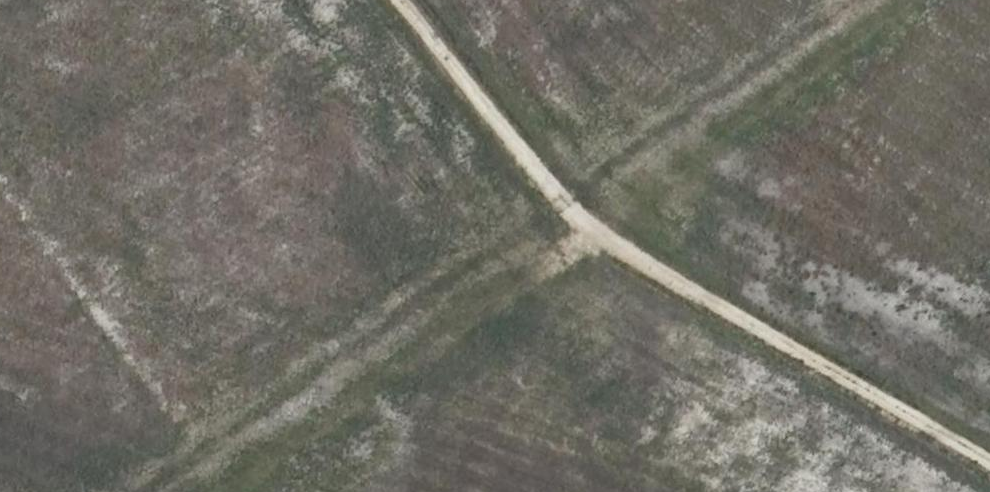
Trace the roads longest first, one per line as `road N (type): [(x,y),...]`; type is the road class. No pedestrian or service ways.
road 1 (track): [(206,491),(902,0)]
road 2 (track): [(410,0),(584,224),(989,455)]

